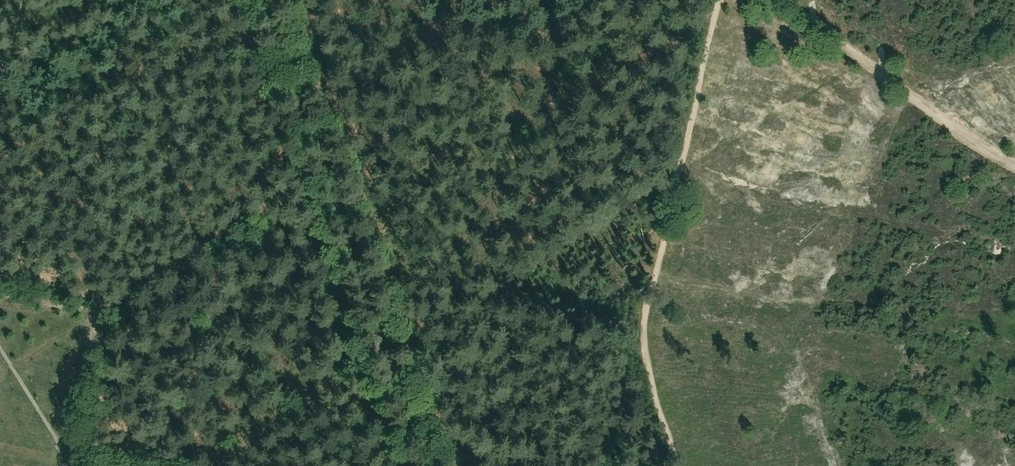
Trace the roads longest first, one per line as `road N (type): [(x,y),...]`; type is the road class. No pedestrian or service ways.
road 1 (tertiary): [(425,465),(261,0)]
road 2 (track): [(327,173),(606,0)]
road 3 (track): [(1014,167),(781,0)]

